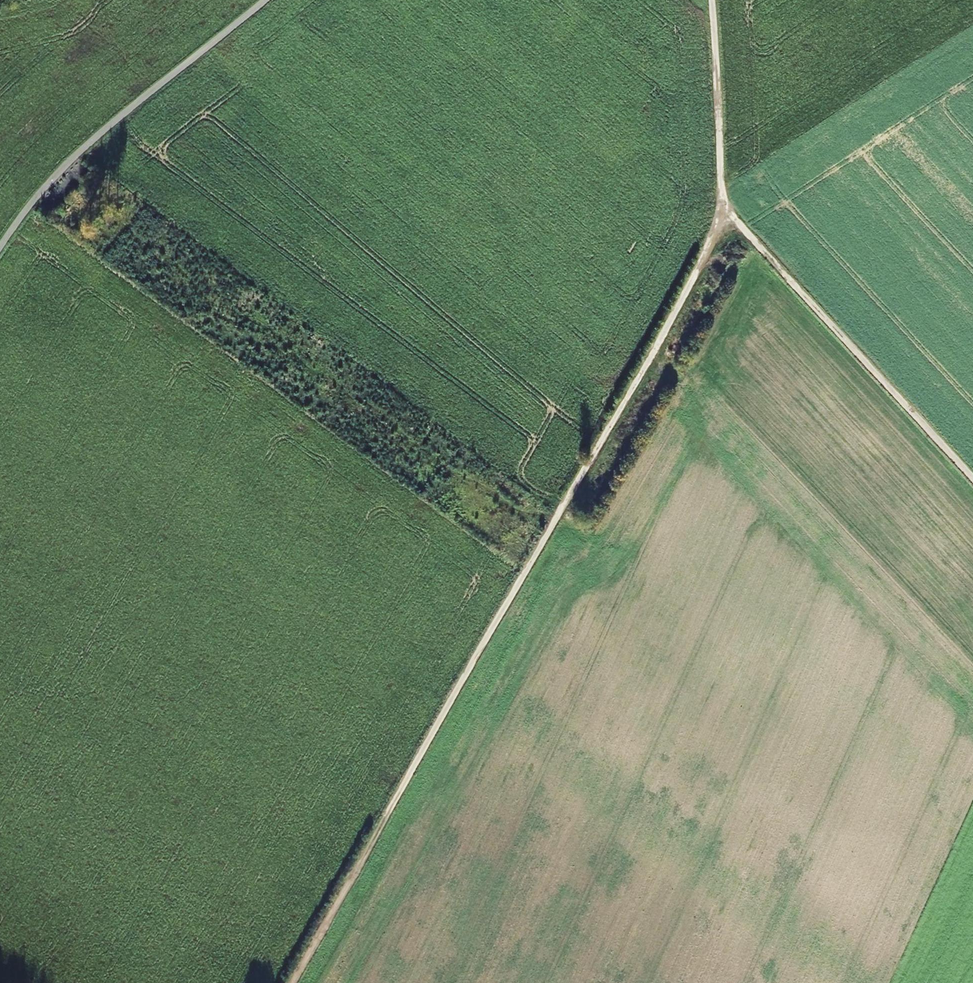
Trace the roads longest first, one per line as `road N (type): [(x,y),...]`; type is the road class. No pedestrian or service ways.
road 1 (track): [(720,208),(682,294),(293,982)]
road 2 (track): [(972,476),(720,208),(711,0)]
road 3 (residential): [(0,253),(35,199),(103,130),(264,0)]

